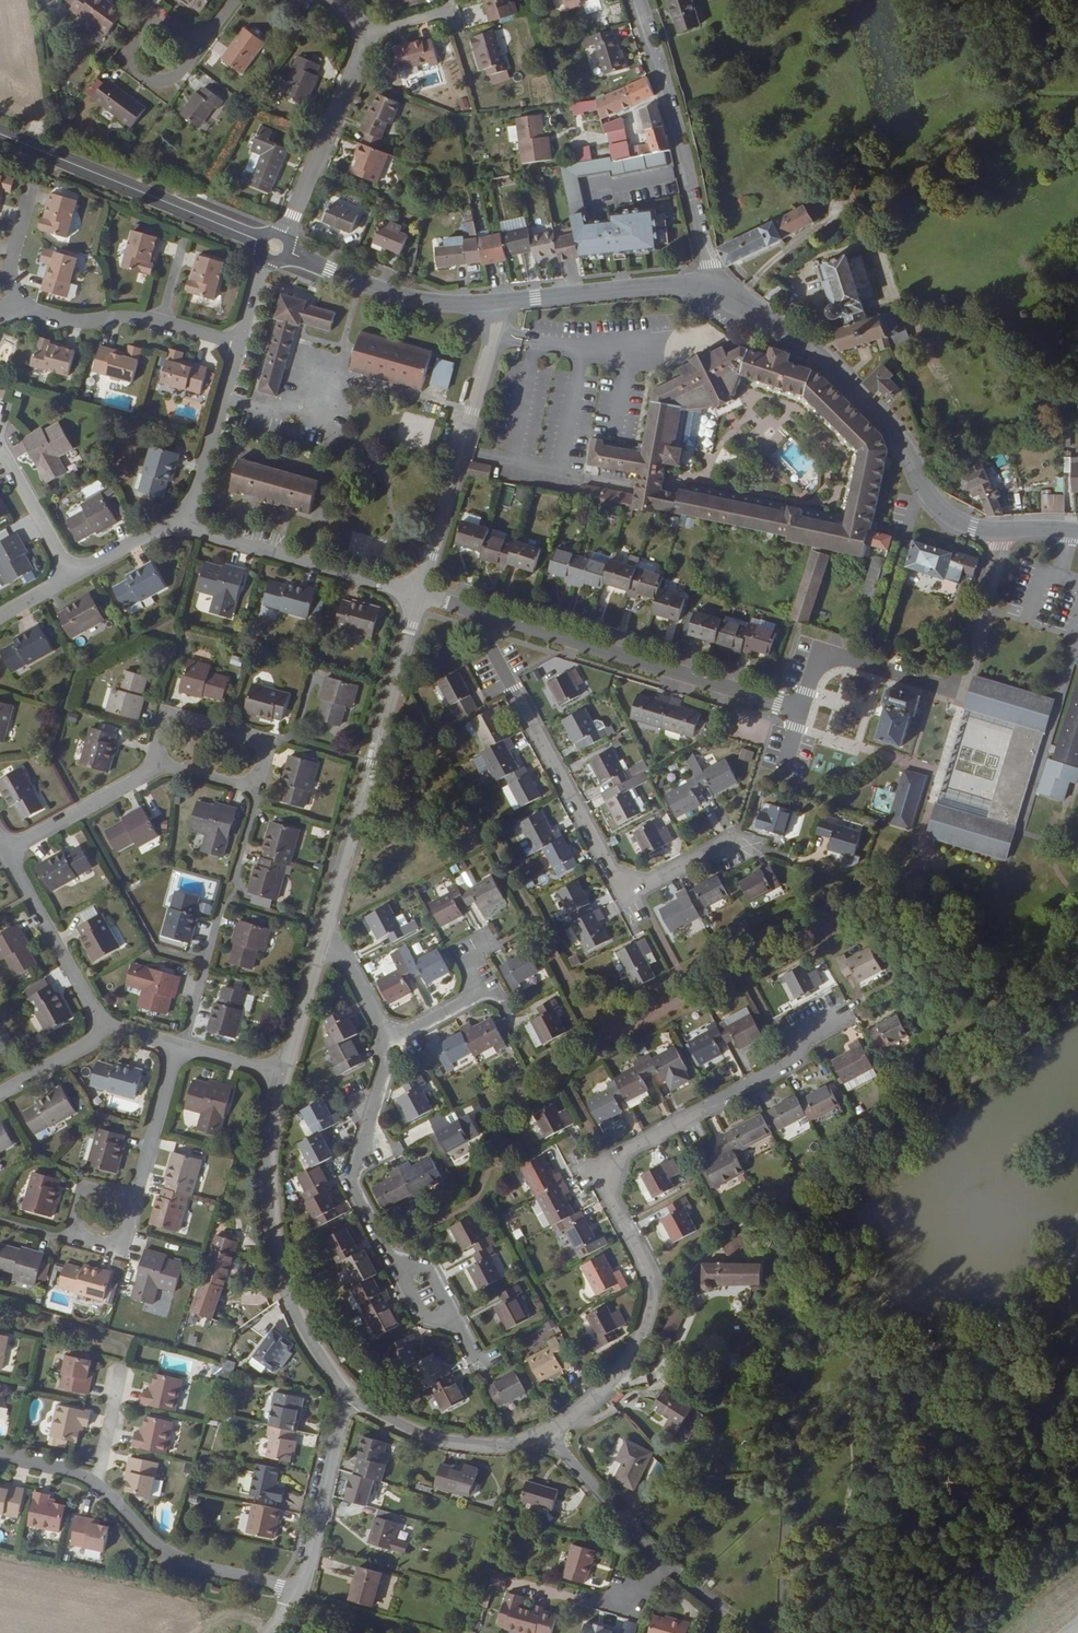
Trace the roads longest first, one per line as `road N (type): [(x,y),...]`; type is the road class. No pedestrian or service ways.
road 1 (residential): [(549,1432),(599,1395),(646,1320),(651,1295),(641,1253),(607,1186),(607,1162),(796,1060),(796,1041),(844,1016)]
road 2 (tertiary): [(1077,530),(973,526),(951,516),(888,424),(835,372),(703,283)]
road 3 (residential): [(495,621),(797,707),(821,651),(898,674)]
road 4 (residential): [(753,848),(733,840),(624,890),(492,653),(495,621)]
road 5 (residential): [(318,942),(417,596)]
road 6 (residential): [(239,343),(139,317),(49,316),(15,302),(10,269),(29,195)]
road 7 (residential): [(301,1592),(192,1565),(79,1474),(0,1456)]
road 8 (residential): [(348,1394),(292,1293),(280,1235),(280,1076)]
road 9 (residential): [(417,596),(498,302)]
road 10 (residential): [(636,0),(693,200),(703,283)]
road 11 (tertiary): [(262,241),(0,133)]
road 12 (residential): [(180,521),(417,596)]
road 13 (residential): [(549,1432),(660,1560),(618,1598)]
road 14 (residential): [(386,1252),(351,1187),(390,1040)]
road 15 (residential): [(260,788),(269,740),(161,711),(154,767)]
road 16 (tertiary): [(498,302),(435,302),(290,253)]
road 17 (unclassified): [(348,1394),(427,1436),(467,1444),(505,1446),(549,1432)]
road 18 (residential): [(281,234),(361,39)]
road 19 (tertiary): [(703,283),(498,302)]
road 20 (residential): [(104,1031),(5,851)]
road 21 (unclassified): [(301,1592),(348,1394)]
road 22 (residential): [(180,521),(239,343)]
road 23 (residential): [(5,851),(154,767)]
road 24 (residential): [(162,8),(130,50),(172,84),(210,36)]
road 25 (residential): [(390,1040),(461,1003),(473,990),(471,953),(494,944)]
road 26 (residential): [(134,1201),(176,1048)]
road 27 (residential): [(176,1048),(224,906)]
road 28 (residential): [(71,576),(0,449)]
road 29 (residential): [(280,1076),(318,942)]
road 30 (residential): [(390,1040),(338,946),(318,942)]
road 31 (residential): [(71,576),(180,521)]
road 32 (residential): [(0,1092),(104,1031)]

